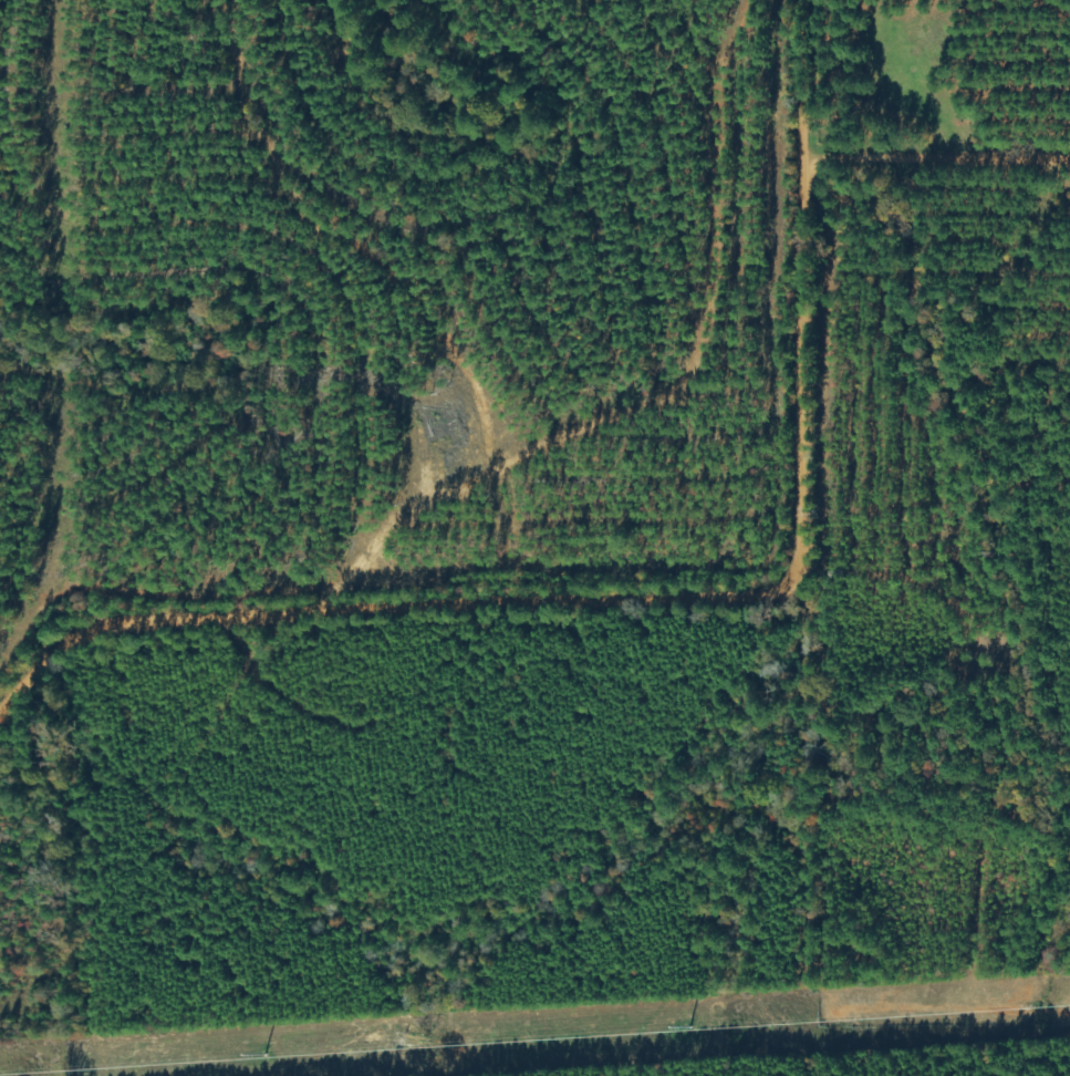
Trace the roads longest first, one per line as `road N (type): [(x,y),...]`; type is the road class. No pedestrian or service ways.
road 1 (residential): [(321,610),(767,600),(798,561),(806,164),(1069,162)]
road 2 (residential): [(427,0),(321,610)]
road 3 (residential): [(0,710),(71,643),(127,625),(321,610)]

